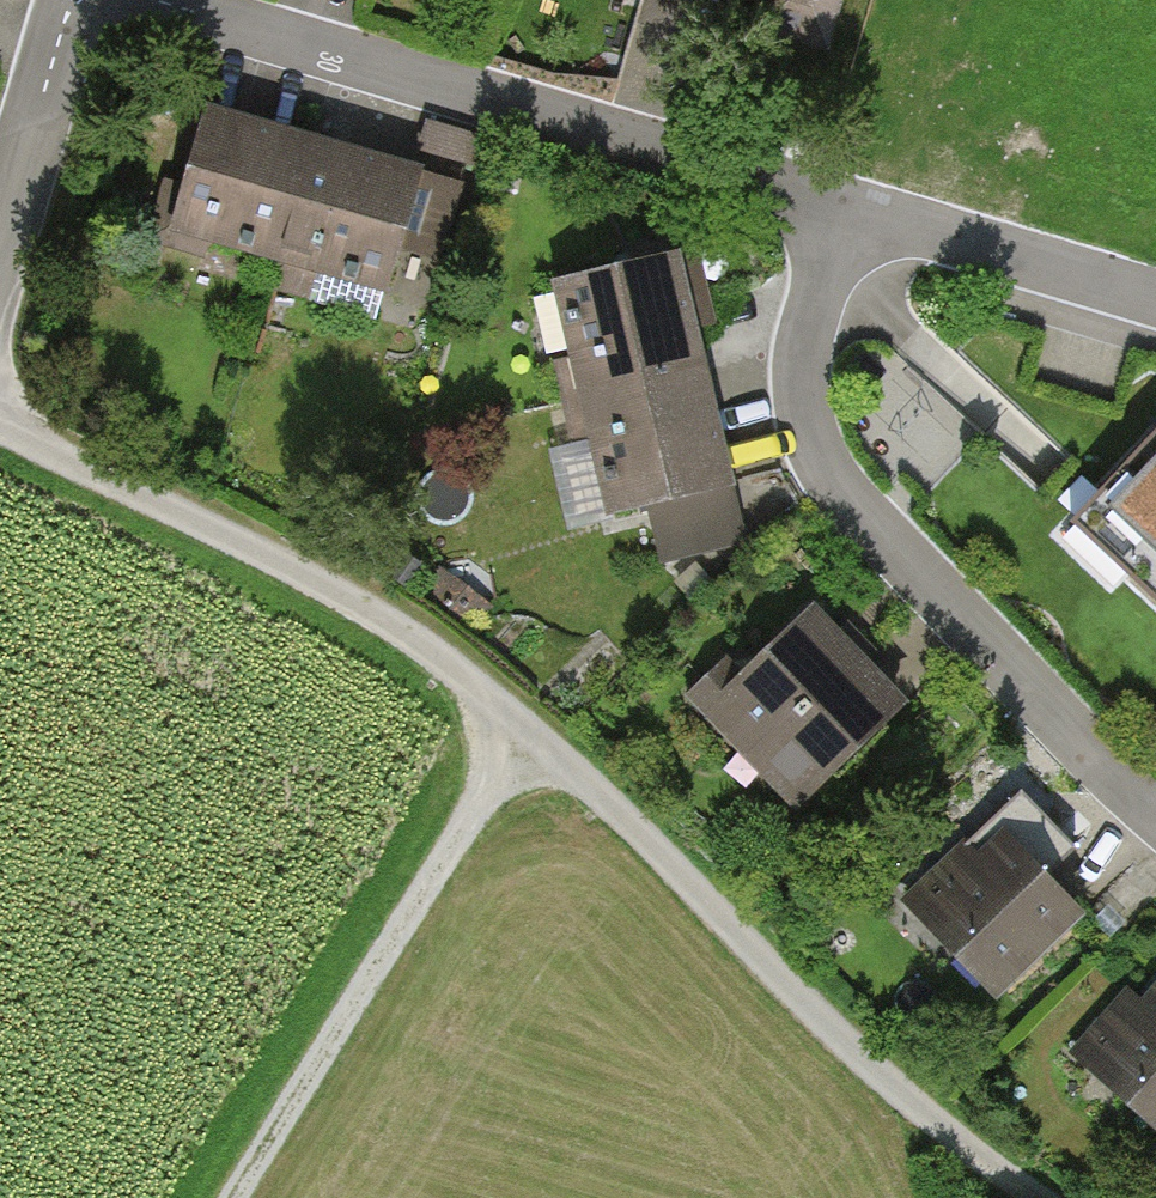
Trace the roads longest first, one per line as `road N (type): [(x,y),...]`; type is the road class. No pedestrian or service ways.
road 1 (track): [(0,425),(390,625),(521,733),(954,1148),(1031,1197)]
road 2 (residential): [(850,218),(800,435),(922,588),(1155,817)]
road 3 (residential): [(181,0),(850,218)]
road 4 (track): [(238,1197),(521,733)]
road 5 (residential): [(850,218),(1155,310)]
road 6 (residential): [(77,0),(0,249)]

